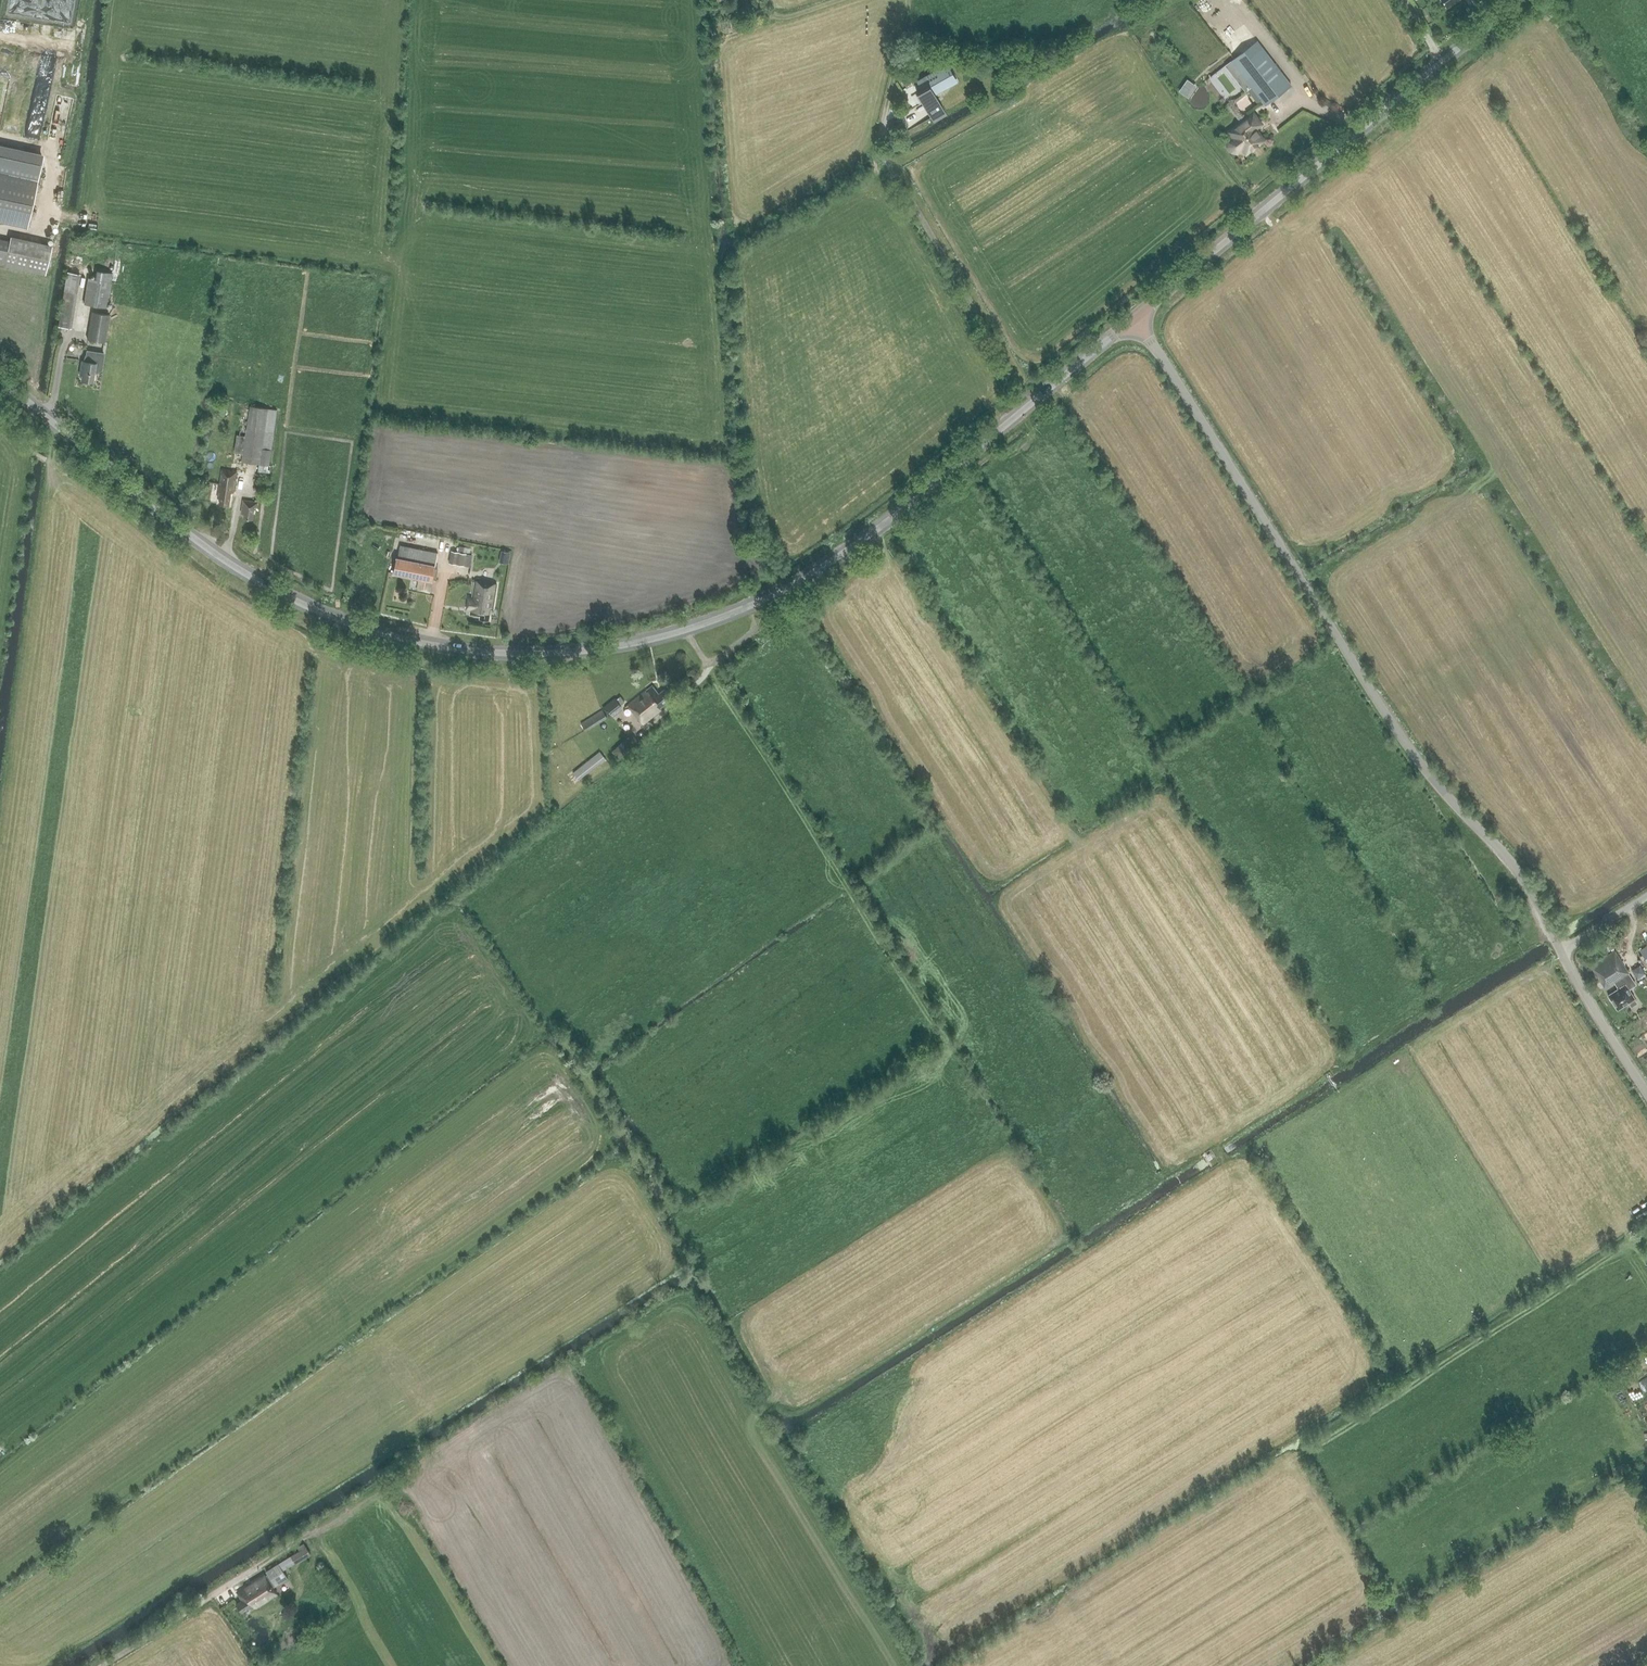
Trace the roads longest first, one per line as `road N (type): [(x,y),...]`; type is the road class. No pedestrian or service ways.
road 1 (tertiary): [(1134,319),(812,573),(704,624),(569,653),(425,644),(315,610),(208,549),(0,376)]
road 2 (unclassified): [(1561,952),(1517,868),(1419,760),(1134,319)]
road 3 (tertiary): [(1134,319),(1513,0)]
road 4 (track): [(1028,405),(884,163),(881,139),(904,0)]
road 5 (unclassified): [(1646,1087),(1561,952)]

